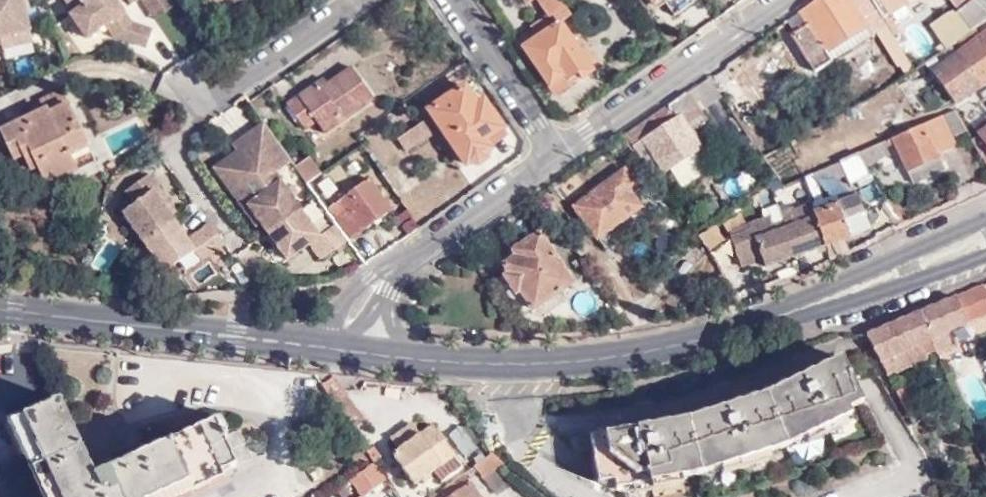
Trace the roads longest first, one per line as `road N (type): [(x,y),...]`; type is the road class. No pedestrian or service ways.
road 1 (secondary): [(420,357),(545,363),(684,343),(985,235)]
road 2 (secondary): [(0,309),(314,346)]
road 3 (residential): [(773,0),(554,152)]
road 4 (residential): [(203,110),(362,0)]
road 5 (residential): [(554,152),(450,0)]
road 6 (residential): [(407,255),(554,152)]
road 7 (residential): [(407,255),(336,305),(314,346)]

